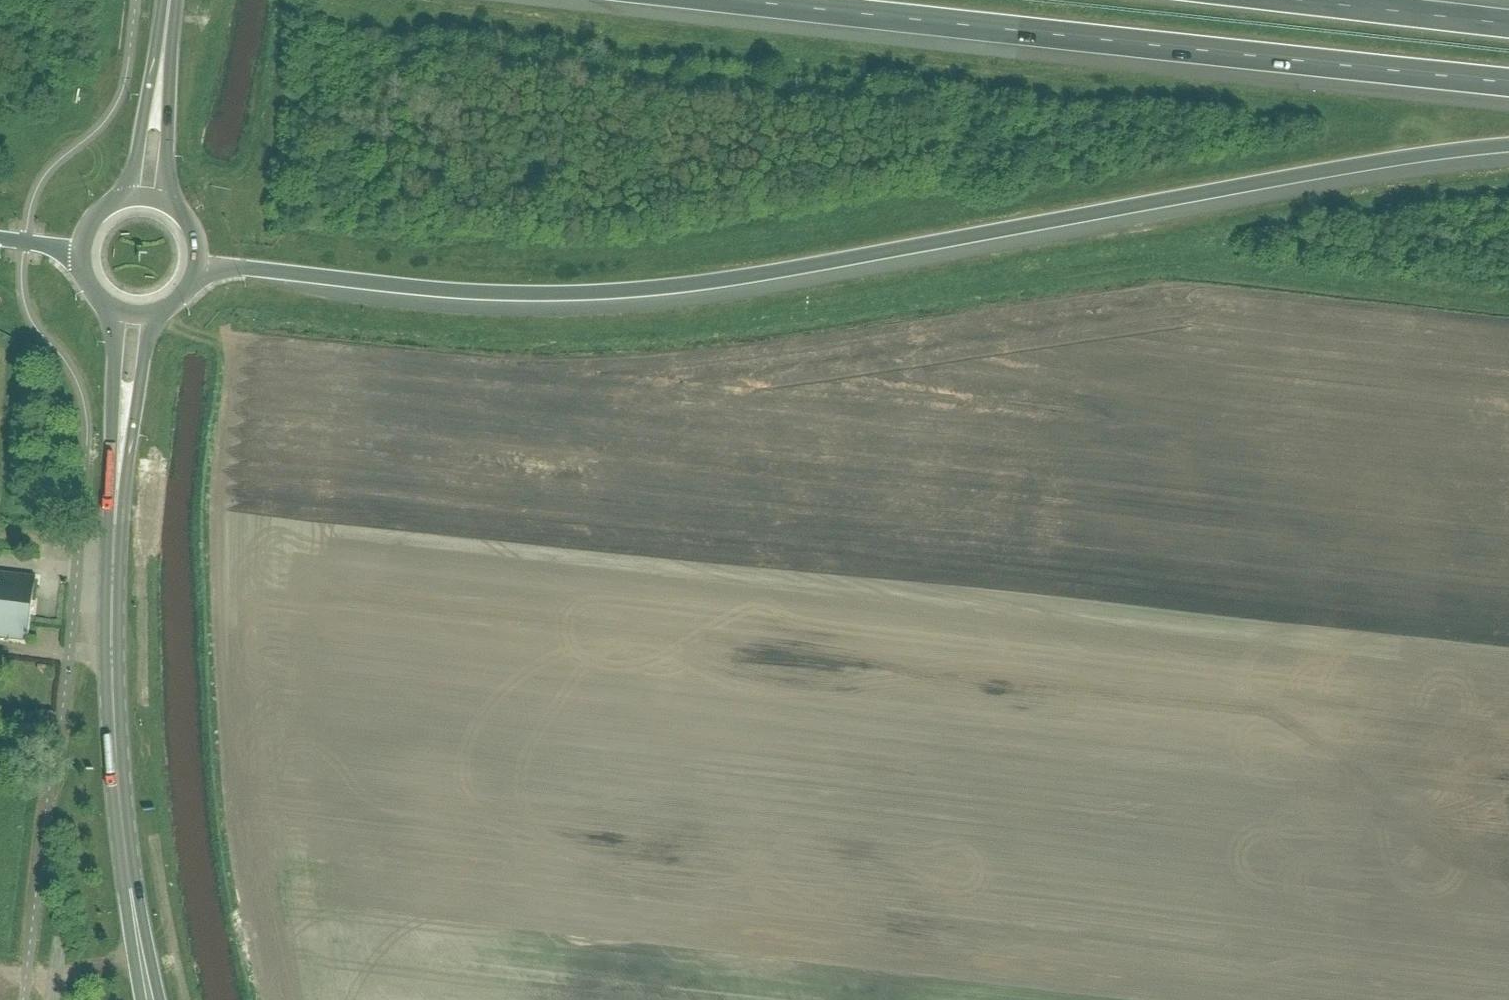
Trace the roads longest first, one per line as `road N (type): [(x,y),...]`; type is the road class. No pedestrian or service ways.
road 1 (motorway): [(198,263),(447,295),(610,291),(790,269),(1315,171),(1508,145)]
road 2 (motorway): [(738,0),(1508,82)]
road 3 (secondary): [(150,999),(114,713),(120,485)]
road 4 (motorway): [(1508,25),(1298,0)]
road 5 (secondary): [(120,485),(153,315)]
road 6 (secondary): [(117,312),(120,485)]
road 7 (secondary): [(164,43),(127,201)]
road 8 (secondary): [(165,205),(164,43)]

